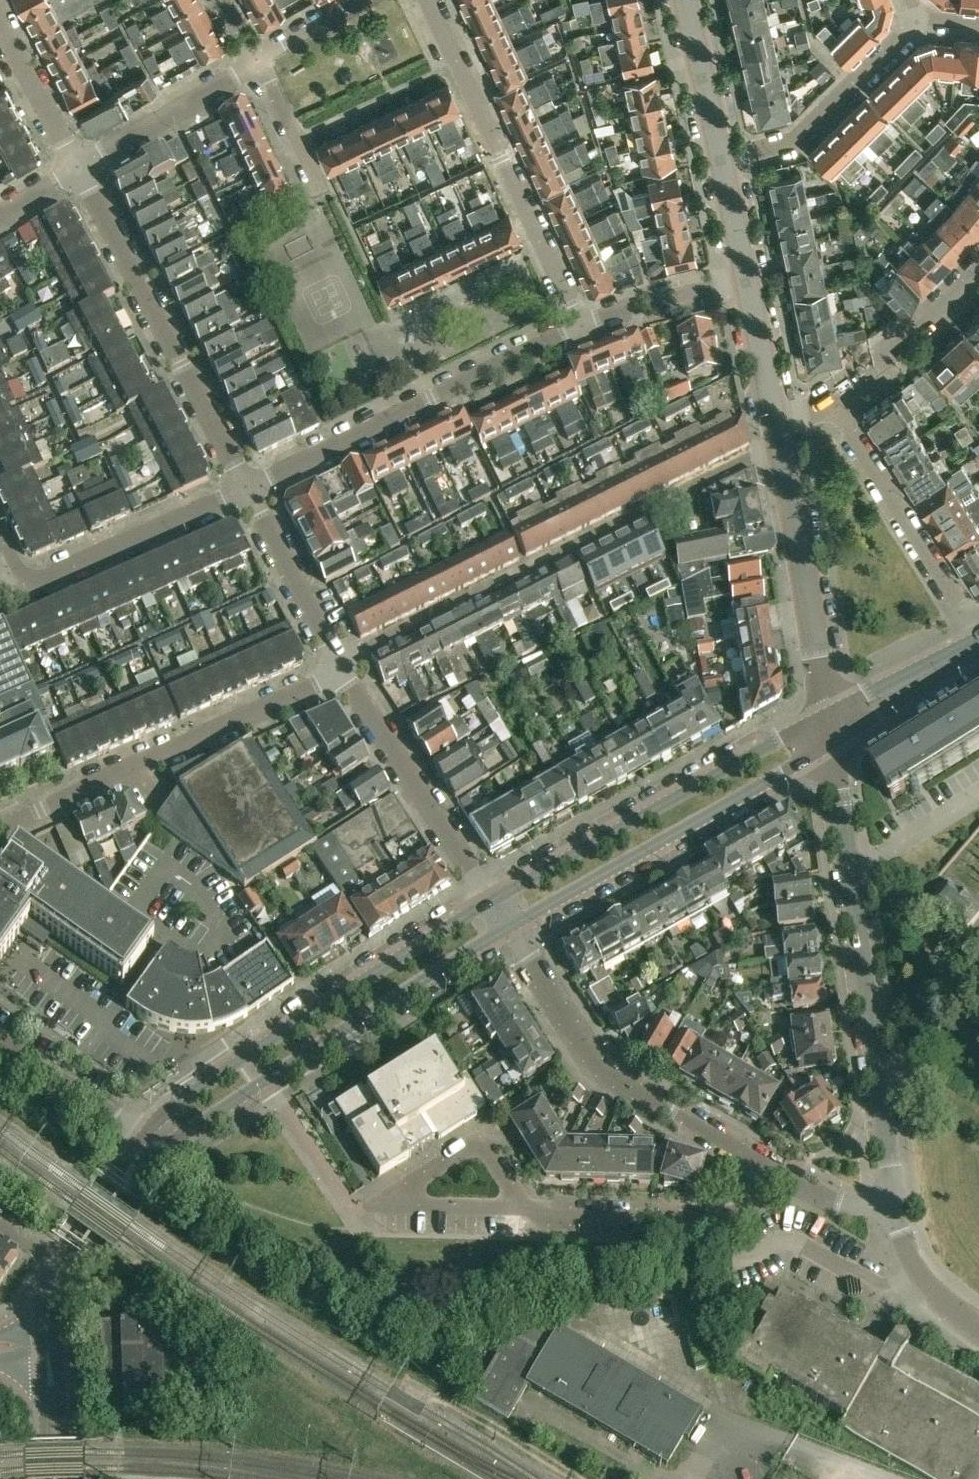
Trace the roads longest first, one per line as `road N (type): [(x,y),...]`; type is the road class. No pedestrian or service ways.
road 1 (residential): [(781,445),(340,661)]
road 2 (unclassified): [(897,1191),(831,731)]
road 3 (tertiary): [(490,900),(249,1054),(140,1139)]
road 4 (tertiary): [(156,1150),(507,927)]
road 5 (tertiary): [(831,731),(777,739),(490,900)]
road 6 (residential): [(0,828),(310,686),(340,661)]
road 7 (tertiary): [(507,927),(777,776),(831,731)]
road 8 (residential): [(245,489),(577,322)]
road 9 (residential): [(507,927),(605,1071),(771,1167)]
road 10 (residential): [(245,489),(77,169)]
road 11 (residential): [(577,322),(427,0)]
road 12 (tertiary): [(831,731),(781,445)]
road 13 (residential): [(490,900),(340,661)]
road 14 (residential): [(771,1167),(756,1197),(734,1216),(522,1211)]
road 15 (residential): [(978,629),(831,397)]
road 16 (residential): [(721,159),(805,134),(918,18)]
road 17 (residential): [(26,589),(245,489)]
road 18 (residential): [(77,169),(259,59)]
road 19 (residential): [(522,1211),(482,1144),(374,1208)]
road 20 (residential): [(831,397),(948,301),(978,265)]
road 21 (residential): [(340,661),(245,489)]
road 22 (residential): [(334,220),(259,59)]
road 23 (residential): [(577,322),(747,280)]
road 24 (tertiary): [(831,731),(978,646)]
road 25 (unclassified): [(140,1139),(0,1043)]
road 26 (tertiary): [(721,159),(684,0)]
road 27 (unclassified): [(978,1320),(923,1277),(909,1253),(897,1191)]
road 28 (residential): [(77,169),(0,28)]
road 29 (tertiary): [(140,1139),(68,1238),(63,1271)]
road 30 (tertiary): [(63,1271),(156,1150)]
road 31 (residential): [(522,1211),(374,1208)]
road 32 (tertiary): [(776,418),(747,280)]
road 33 (residential): [(897,1191),(837,1202),(771,1167)]
road 34 (tertiary): [(62,1478),(59,1379),(48,1354)]
road 35 (tertiary): [(48,1354),(46,1478)]
road 36 (tertiary): [(747,280),(721,159)]

